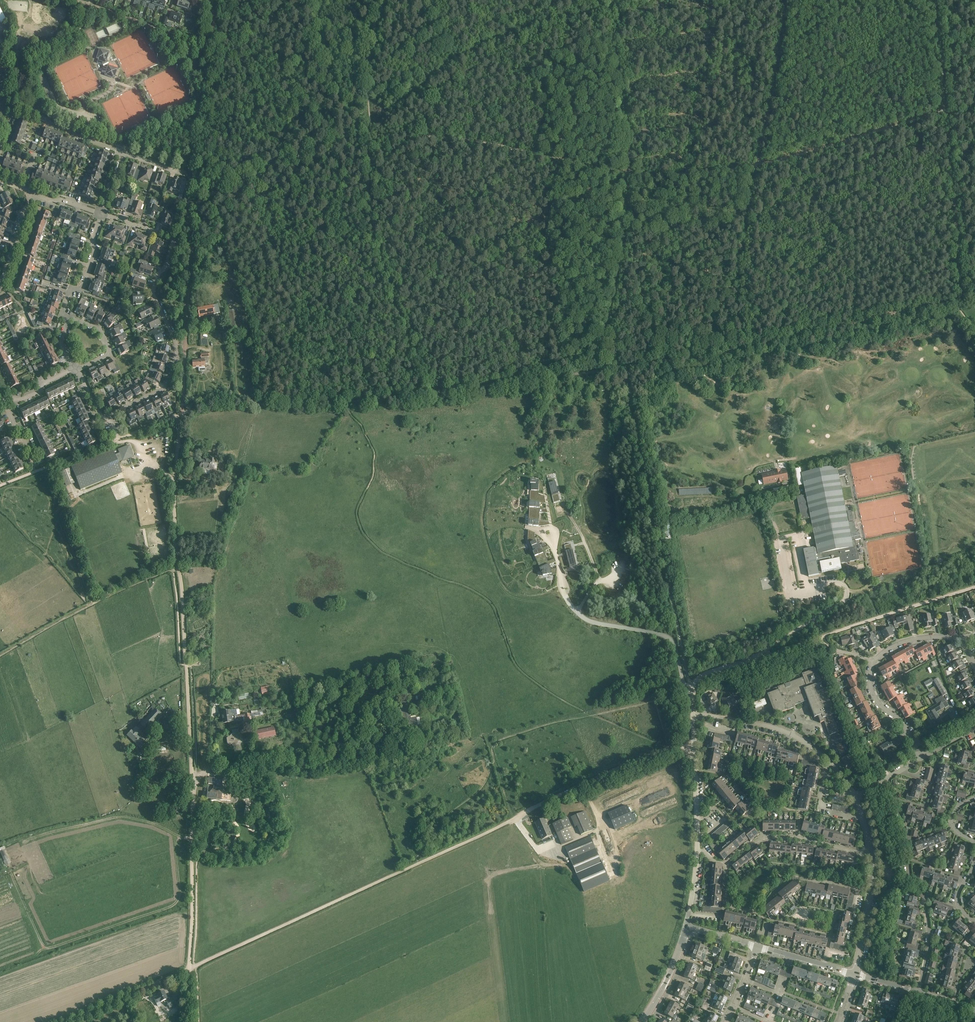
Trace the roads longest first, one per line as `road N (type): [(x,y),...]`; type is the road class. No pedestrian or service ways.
road 1 (unclassified): [(181,414),(174,485),(192,777),(187,1021)]
road 2 (track): [(194,966),(637,761),(694,748)]
road 3 (track): [(625,367),(974,297)]
road 4 (residential): [(107,416),(165,388),(177,346),(153,293),(173,239),(101,213)]
road 5 (residential): [(871,853),(761,836),(727,862),(725,879),(730,907),(755,912)]
road 6 (residential): [(686,927),(698,850),(693,715)]
road 7 (residential): [(886,778),(909,874),(927,913),(921,982)]
road 8 (track): [(192,777),(211,767),(399,751)]
road 9 (unclassified): [(816,640),(974,587)]
road 10 (residential): [(125,153),(16,110),(0,150)]
road 11 (residential): [(693,715),(704,675),(816,640)]
road 12 (residential): [(702,715),(779,729),(831,763)]
road 13 (track): [(67,1021),(194,966)]
road 14 (residential): [(0,486),(120,438)]
road 15 (residential): [(189,290),(181,414)]

